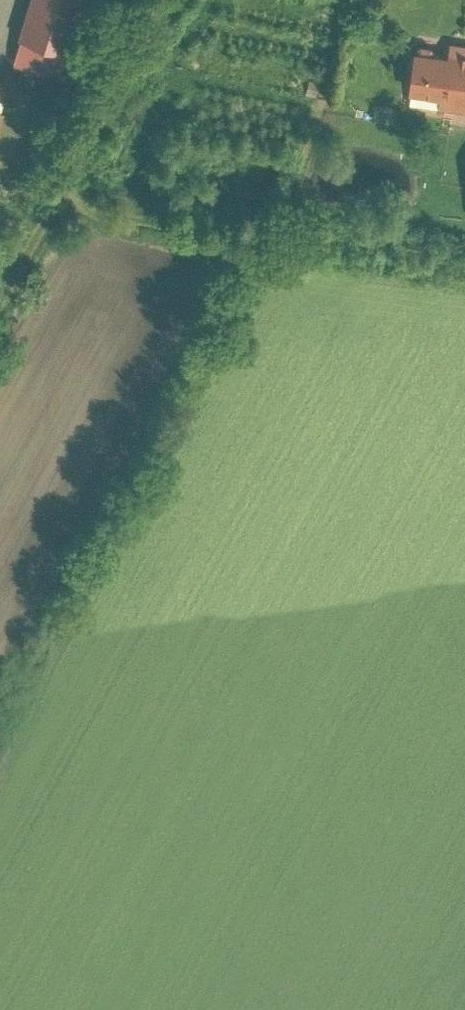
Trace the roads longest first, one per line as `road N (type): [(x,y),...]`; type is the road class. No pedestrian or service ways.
road 1 (track): [(0,319),(184,0)]

